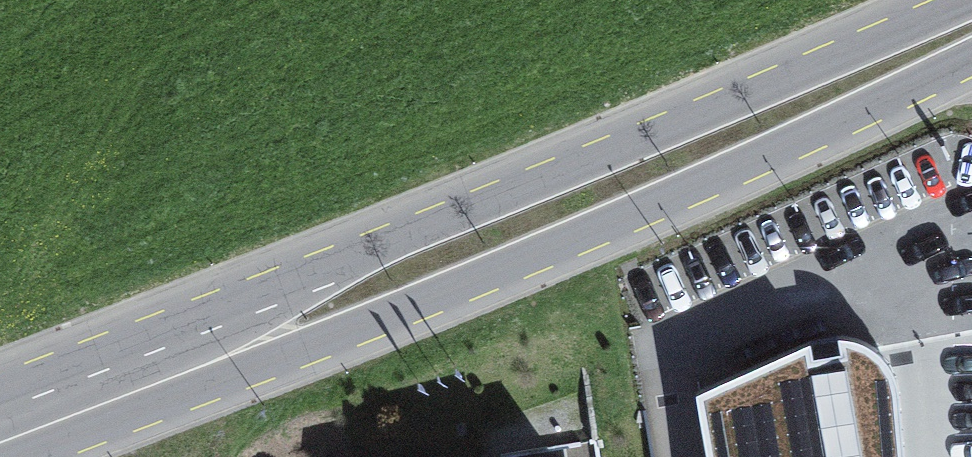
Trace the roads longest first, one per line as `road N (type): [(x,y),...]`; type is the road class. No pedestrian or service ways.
road 1 (primary): [(956,0),(395,230),(150,376)]
road 2 (primary): [(150,376),(275,364),(427,316),(971,67)]
road 3 (primary): [(150,376),(0,432)]

